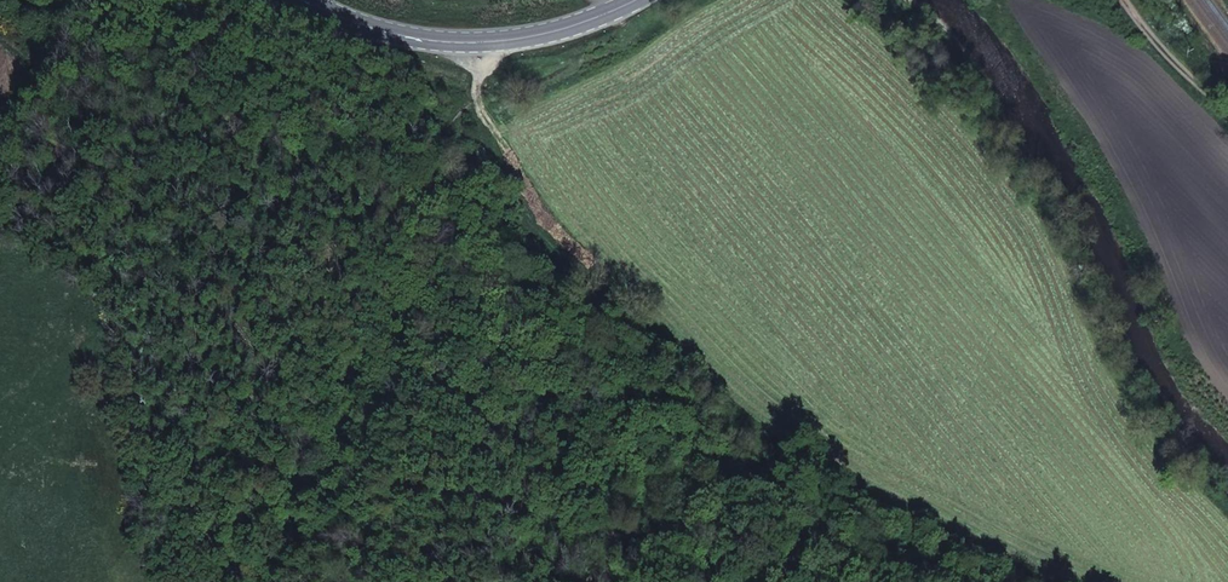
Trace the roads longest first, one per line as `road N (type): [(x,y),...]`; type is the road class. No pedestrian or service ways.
road 1 (track): [(477,41),(479,143),(651,328),(987,500),(1208,581)]
road 2 (secondary): [(306,0),(400,36),(498,42),(591,21),(630,0)]
road 3 (track): [(1129,0),(1161,46),(1227,111)]

